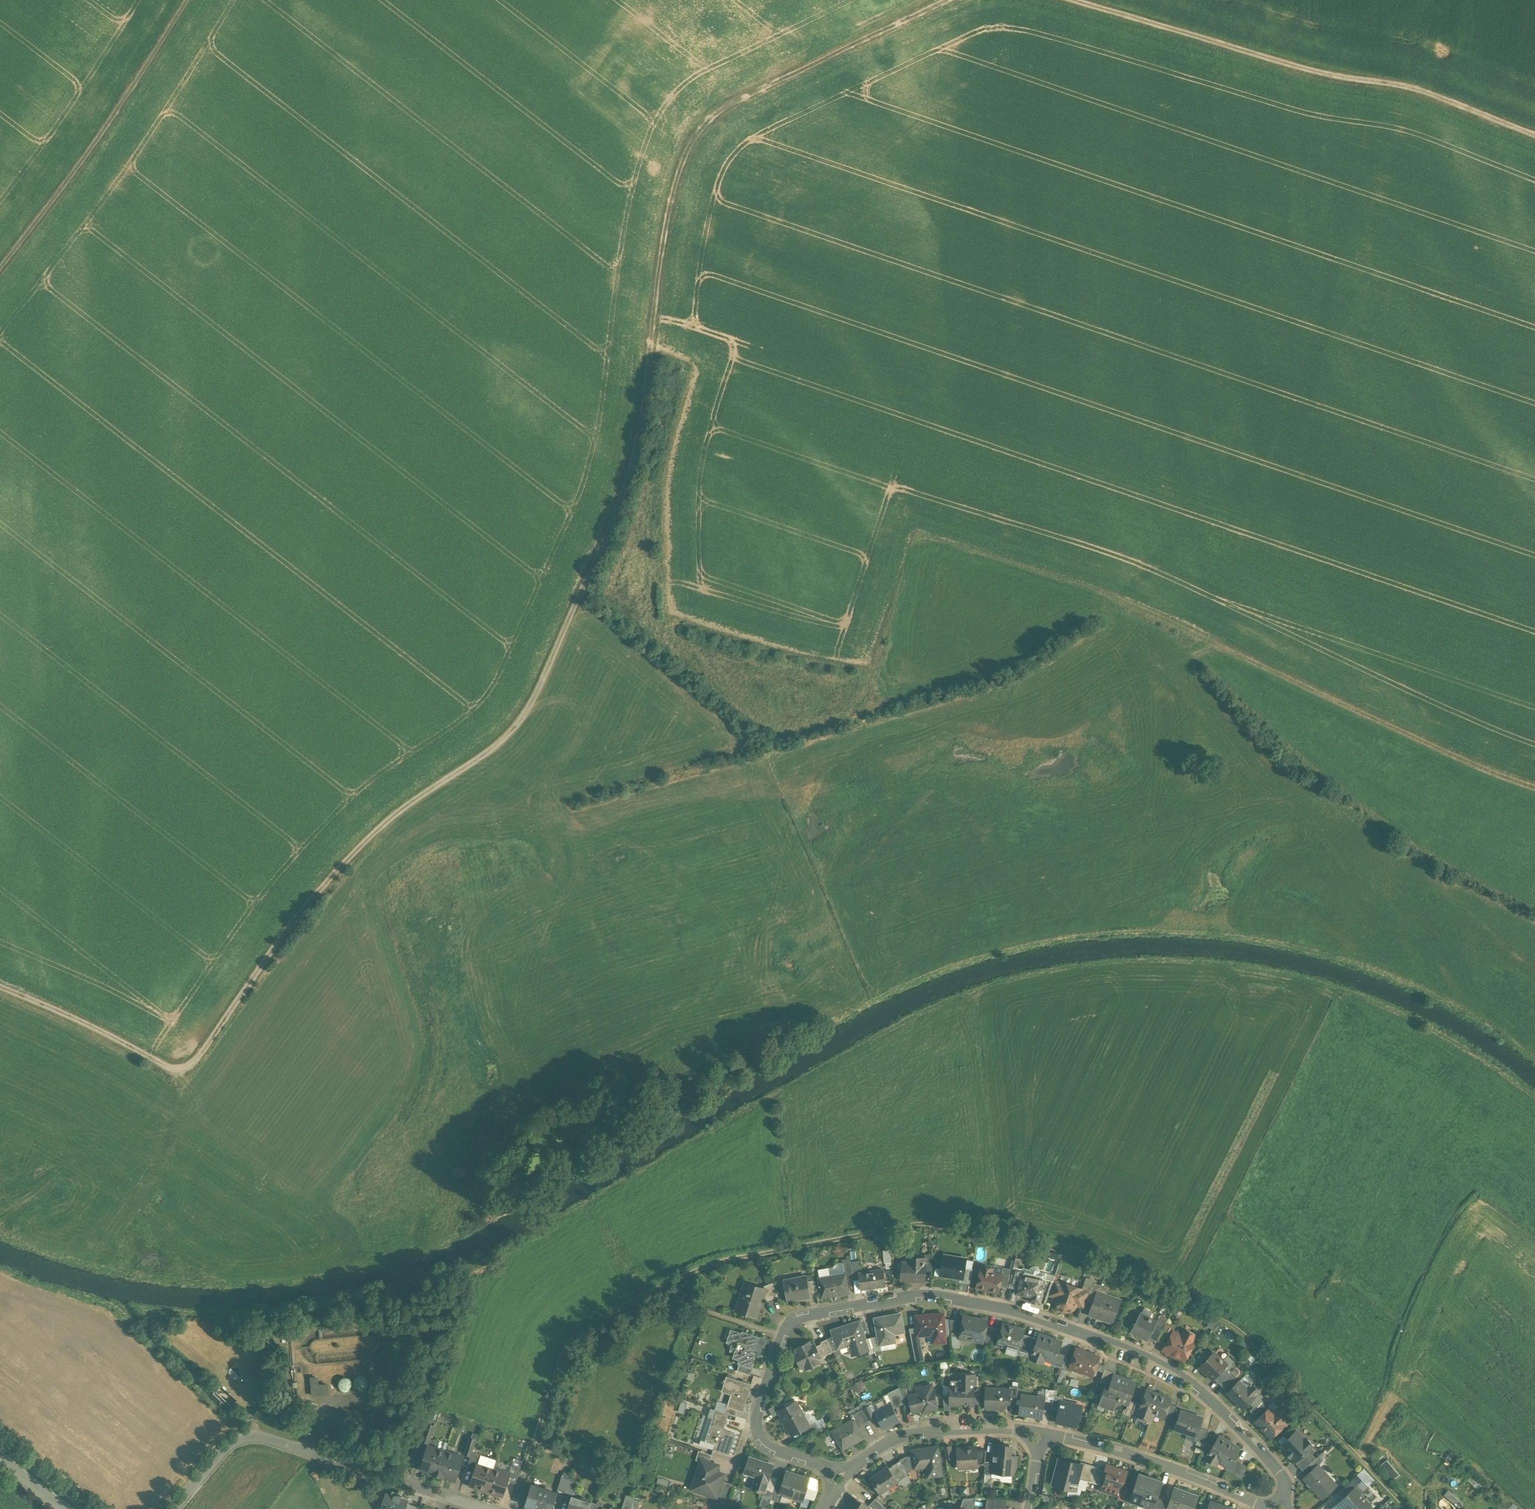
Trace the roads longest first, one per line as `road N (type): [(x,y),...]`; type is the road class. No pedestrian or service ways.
road 1 (track): [(950,0),(712,120),(669,202),(641,426),(614,525),(525,714),(428,790),(310,902),(201,1054),(171,1068)]
road 2 (track): [(1410,1508),(1226,1323),(1070,1253),(921,1224),(723,1261),(588,1326),(566,1349),(526,1468)]
road 3 (residential): [(1280,1508),(1280,1473),(1189,1378),(1011,1308),(942,1296),(800,1316),(782,1337),(758,1433),(773,1448),(844,1474)]
road 4 (track): [(1534,134),(1403,82),(1328,74),(1067,0)]
road 5 (residential): [(176,1508),(228,1451),(258,1437),(486,1508)]
road 6 (track): [(0,263),(190,0)]
road 7 (residential): [(1043,1433),(1203,1478),(1272,1508)]
road 8 (residential): [(844,1474),(901,1438),(942,1427),(1043,1433)]
road 9 (track): [(0,982),(171,1068)]

